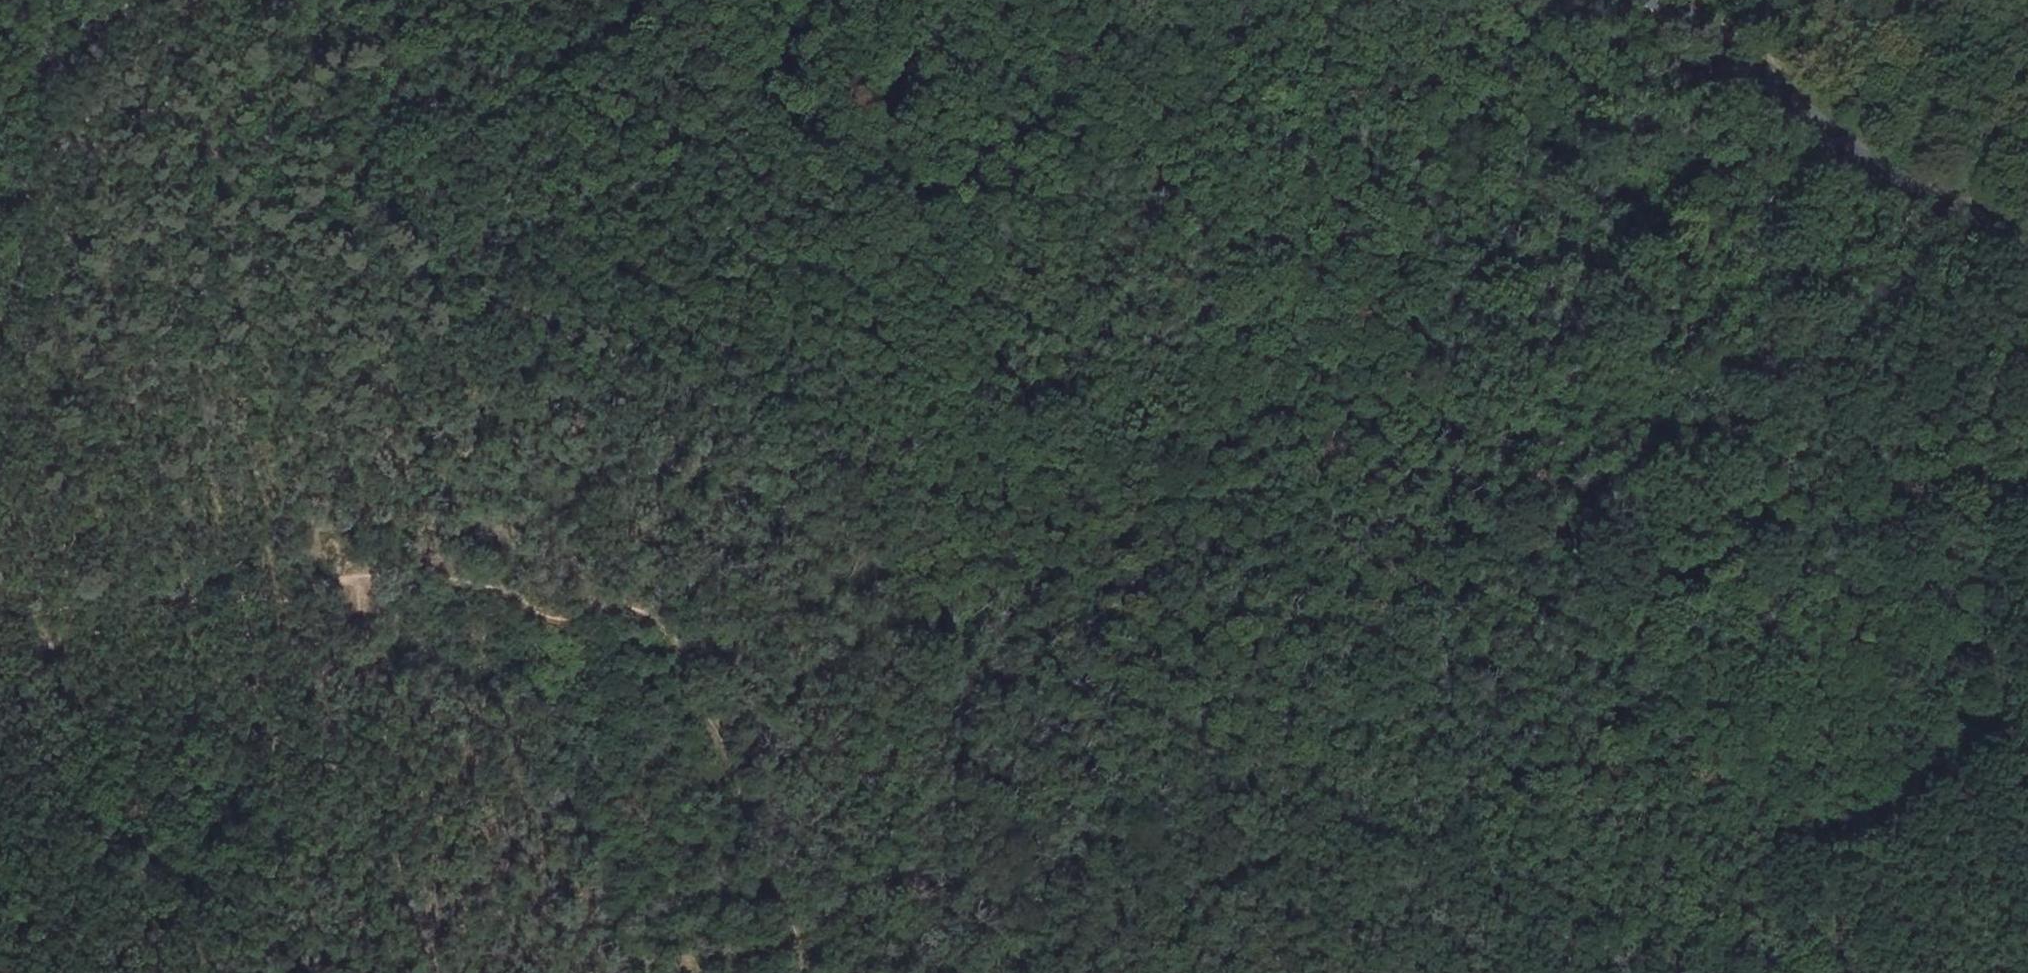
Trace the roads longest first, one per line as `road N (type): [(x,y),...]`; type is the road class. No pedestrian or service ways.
road 1 (tertiary): [(2027,237),(1908,198),(1733,69),(1670,0)]
road 2 (track): [(125,0),(100,19),(53,79),(21,164),(0,261)]

